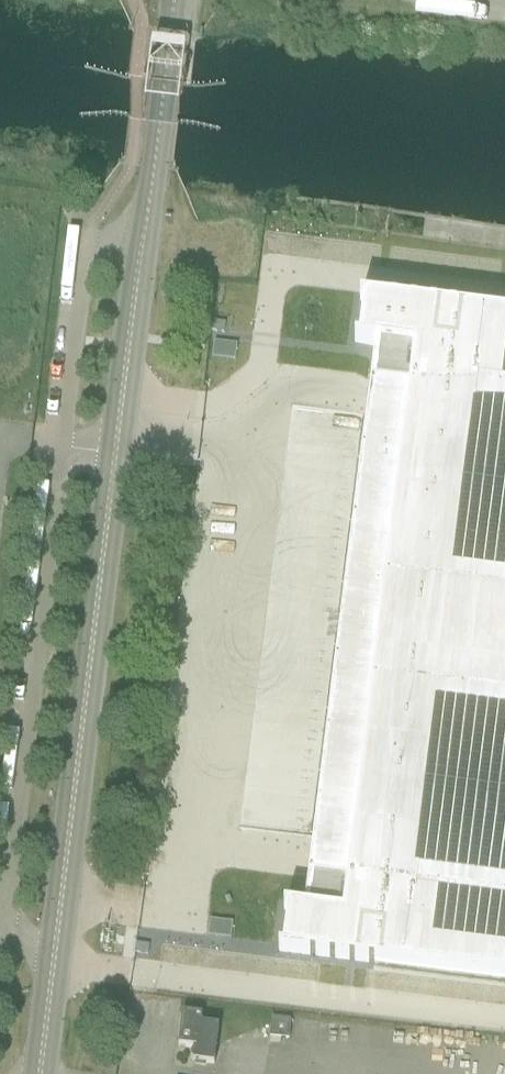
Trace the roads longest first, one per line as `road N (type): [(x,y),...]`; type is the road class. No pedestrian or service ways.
road 1 (tertiary): [(46,975),(115,446)]
road 2 (unclassified): [(0,869),(59,437)]
road 3 (unclassified): [(59,437),(82,262),(144,212)]
road 4 (tertiary): [(115,446),(144,212)]
road 5 (tertiary): [(144,212),(171,0)]

